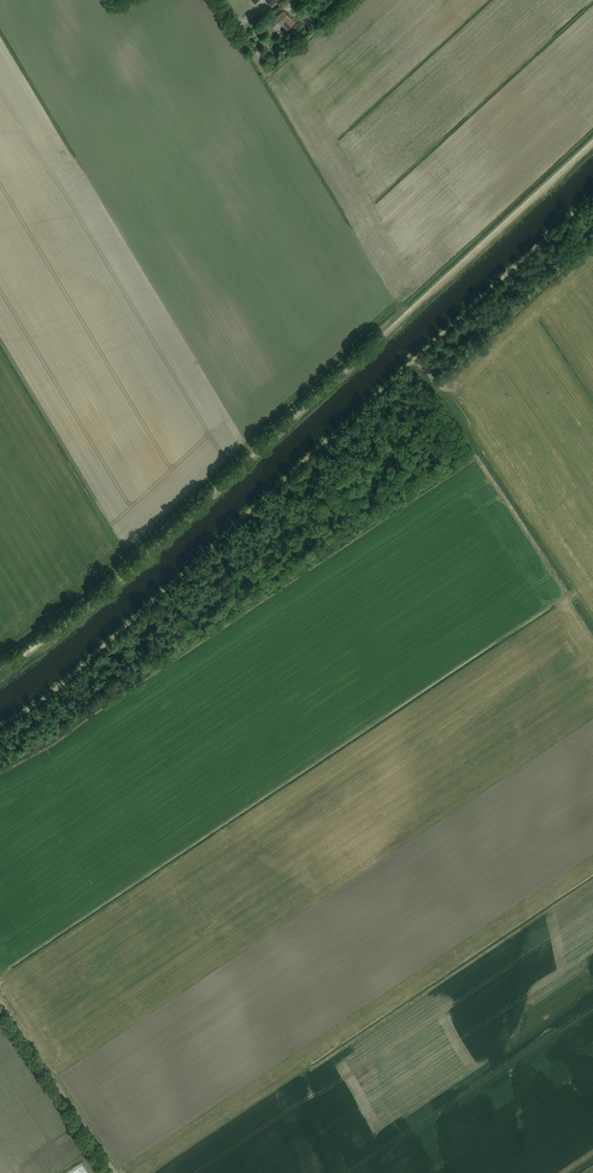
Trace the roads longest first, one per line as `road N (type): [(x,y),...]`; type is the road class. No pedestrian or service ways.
road 1 (track): [(0,725),(79,669),(592,192)]
road 2 (track): [(592,147),(91,608),(0,676)]
road 3 (unclassified): [(115,1172),(0,1000)]

